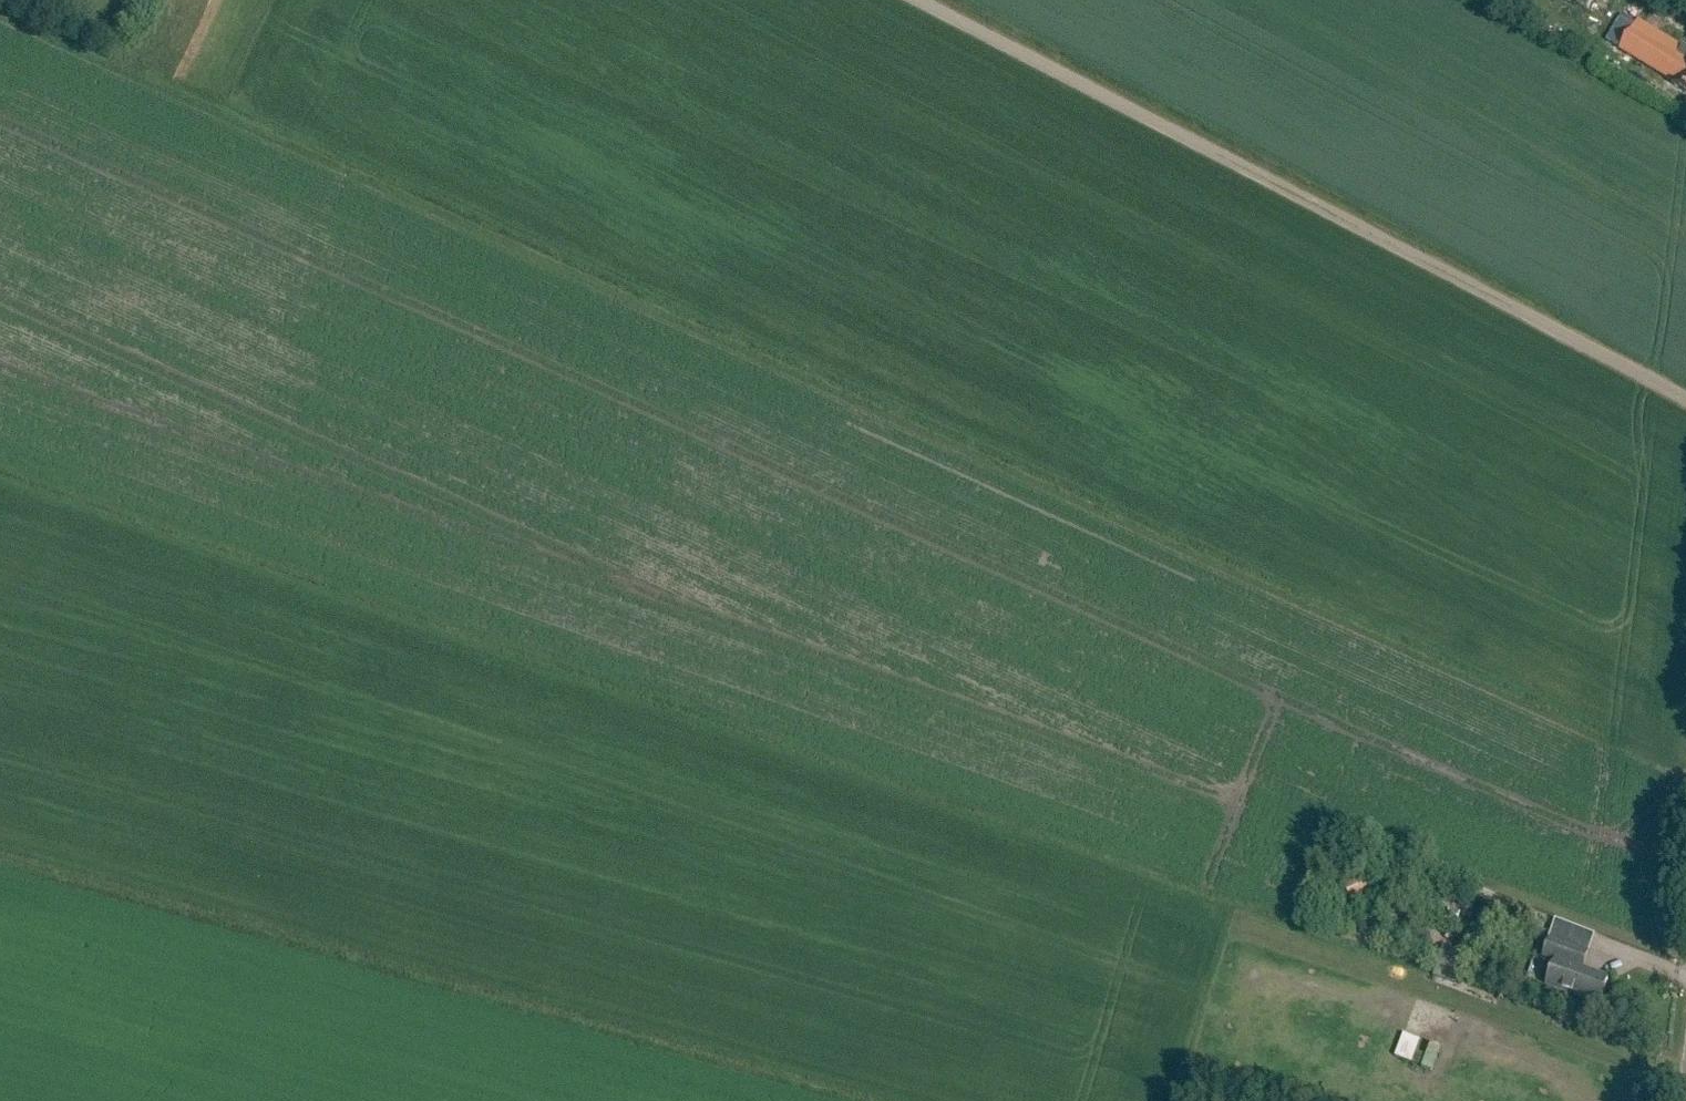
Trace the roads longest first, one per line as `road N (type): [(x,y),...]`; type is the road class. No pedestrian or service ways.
road 1 (track): [(1685,390),(925,0)]

